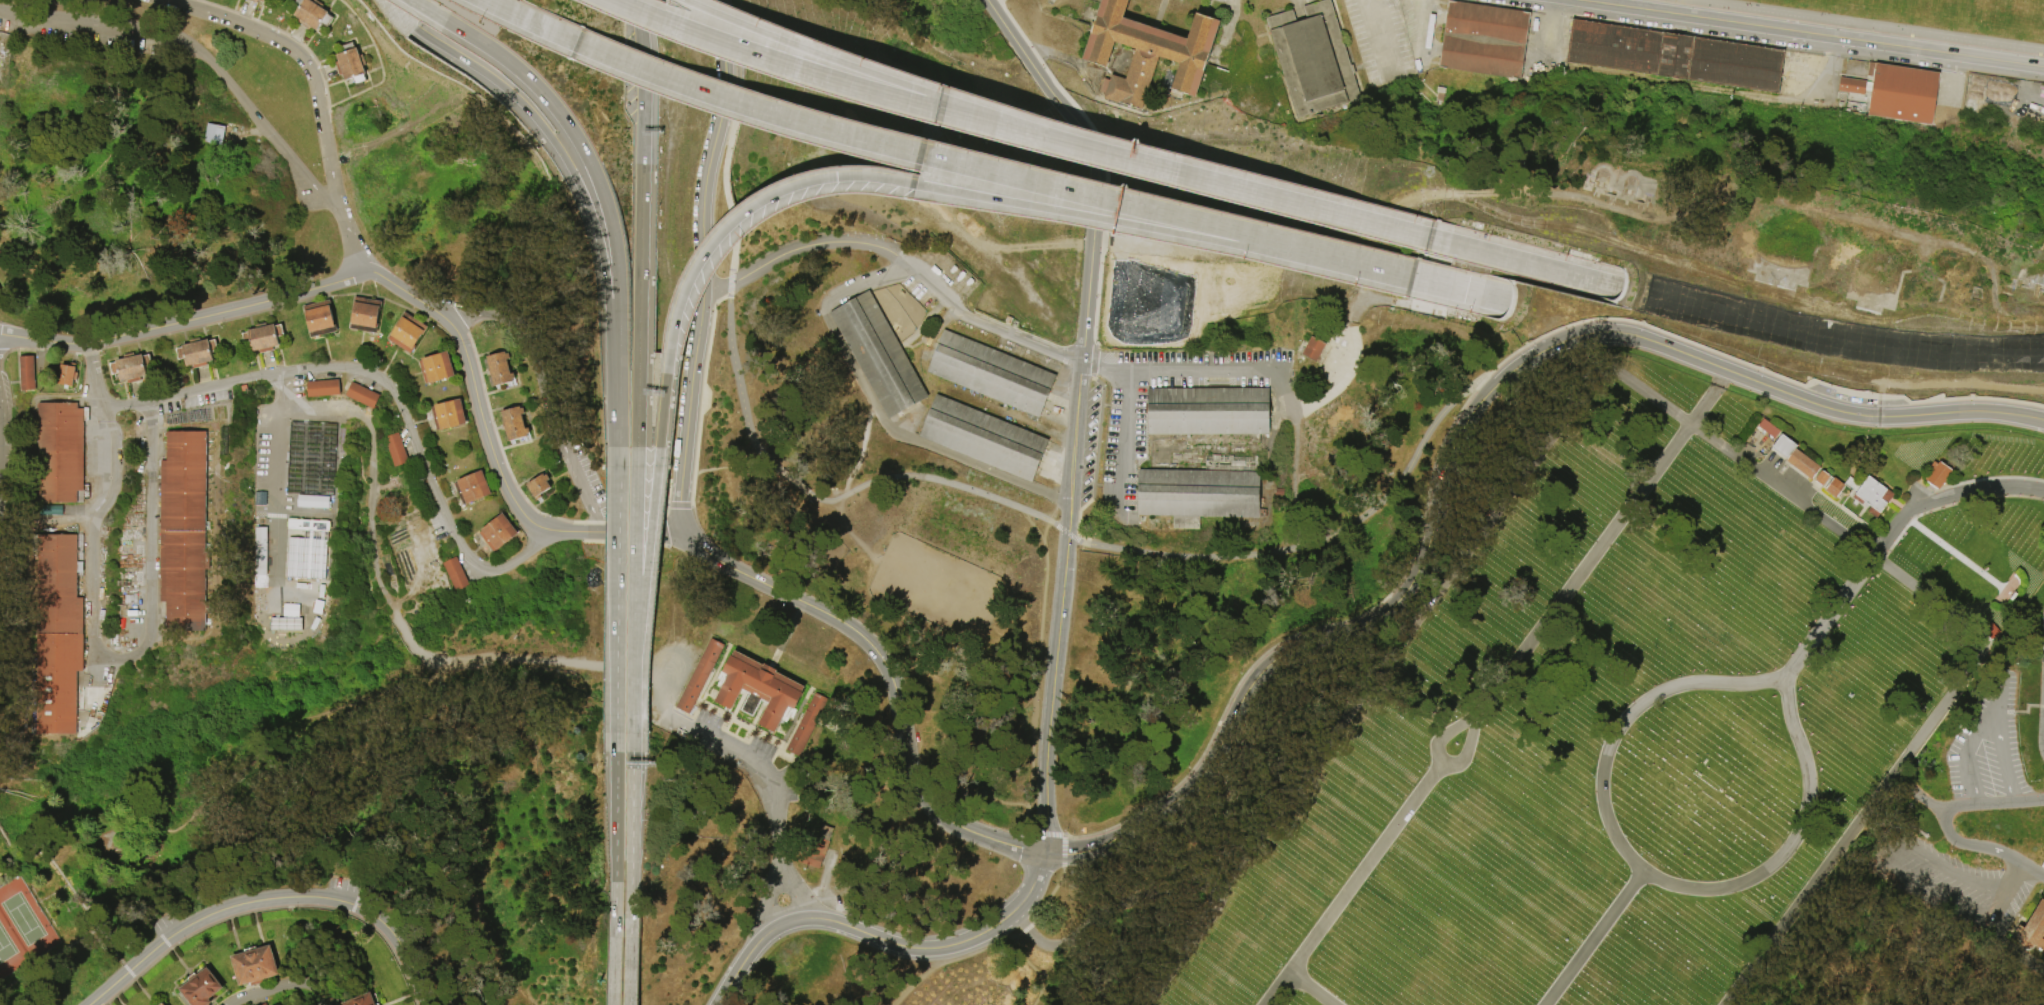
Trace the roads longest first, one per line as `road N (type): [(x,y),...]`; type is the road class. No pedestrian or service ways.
road 1 (tertiary): [(2043,422),(1995,413),(1845,417),(1629,337),(1558,343),(1504,377),(1464,425),(1418,570),(1389,608),(1265,667),(1209,763),(1171,809),(1095,848),(1044,853)]
road 2 (residential): [(161,398),(137,646),(105,653),(94,645),(90,521),(103,497),(102,414),(117,406),(283,372),(356,368),(393,390),(453,534),(474,562),(502,569),(547,530)]
road 3 (residential): [(1790,670),(1787,705),(1809,792),(1793,843),(1766,871),(1734,887),(1685,889),(1643,870),(1620,847),(1603,805),(1604,763),(1618,730),(1644,703),(1678,686),(1758,683),(1790,670)]
road 4 (motorway): [(412,0),(529,80),(559,113),(596,178),(617,269),(619,466)]
road 5 (motorway): [(412,29),(522,105),(584,199),(605,285),(619,466)]
road 6 (tertiary): [(1044,853),(978,835),(933,810),(917,789),(891,683),(872,648),(836,620),(711,557),(686,533)]
road 7 (residential): [(1440,598),(1144,1004)]
road 8 (tertiary): [(1577,0),(2043,68)]
road 9 (residential): [(1990,642),(1609,367)]
road 10 (residential): [(1724,1004),(1990,642)]
road 11 (residential): [(344,217),(183,42),(0,8)]
road 12 (residential): [(1477,715),(1727,373)]
road 13 (residential): [(425,1004),(383,924),(354,905),(312,897),(263,900),(194,922),(89,1004)]
road 14 (motorway): [(916,184),(1327,255)]
road 15 (motorway): [(923,154),(1327,255)]
road 16 (tertiary): [(1044,853),(1016,909),(961,943),(904,948),(819,919),(782,925),(751,951),(717,1004)]
road 17 (residential): [(372,270),(99,341),(0,337)]
road 18 (motorway): [(636,466),(641,87)]
road 19 (motorway): [(1426,238),(1066,144)]
road 20 (residential): [(372,270),(348,232),(308,63),(286,42),(173,0)]
road 21 (motorway): [(579,42),(741,104),(917,152)]
road 22 (motorway): [(936,110),(774,63),(609,0)]
road 23 (motorway): [(669,354),(691,274),(742,213),(822,178),(910,183)]
road 24 (residential): [(547,530),(524,515),(501,477),(454,329),(372,270)]
road 25 (tertiary): [(1044,853),(1047,730),(1068,535)]
road 26 (tertiary): [(701,293),(702,201),(722,83),(710,0)]
road 27 (residential): [(1264,1004),(1438,767)]
road 28 (residential): [(1609,367),(1440,598)]
road 29 (motorway): [(632,733),(657,467)]
road 30 (motorway): [(632,733),(636,466)]
road 31 (motorway): [(619,466),(616,732)]
road 32 (residential): [(1010,914),(1050,946),(1065,943),(1105,897),(1191,876),(1217,906)]
road 33 (motorway): [(927,92),(691,3)]
road 34 (residential): [(1290,549),(1298,418),(1344,382),(1354,358),(1351,326)]
road 35 (tertiary): [(686,533),(677,505),(701,293)]
road 36 (residential): [(701,293),(824,243),(878,247),(916,267)]
road 37 (motorway): [(629,938),(632,733)]
road 38 (motorway): [(616,732),(613,937)]
road 39 (tertiary): [(1097,168),(985,0)]
road 40 (tertiary): [(1082,365),(1097,168)]
road 41 (residential): [(916,267),(960,314),(1082,365)]
road 42 (residential): [(1873,558),(1903,516),(1921,506),(1984,489),(2043,492)]
road 43 (motorway): [(1594,282),(1426,238)]
road 44 (tertiary): [(1068,535),(1082,365)]
road 45 (residential): [(1643,870),(1544,1004)]
road 46 (residential): [(1477,715),(1439,741),(1438,767),(1463,759),(1477,715)]
road 47 (residential): [(1790,670),(1873,558)]
road 48 (residential): [(547,530),(686,533)]
road 49 (motorway): [(1066,144),(947,99)]
road 50 (motorway): [(1066,144),(943,112)]

